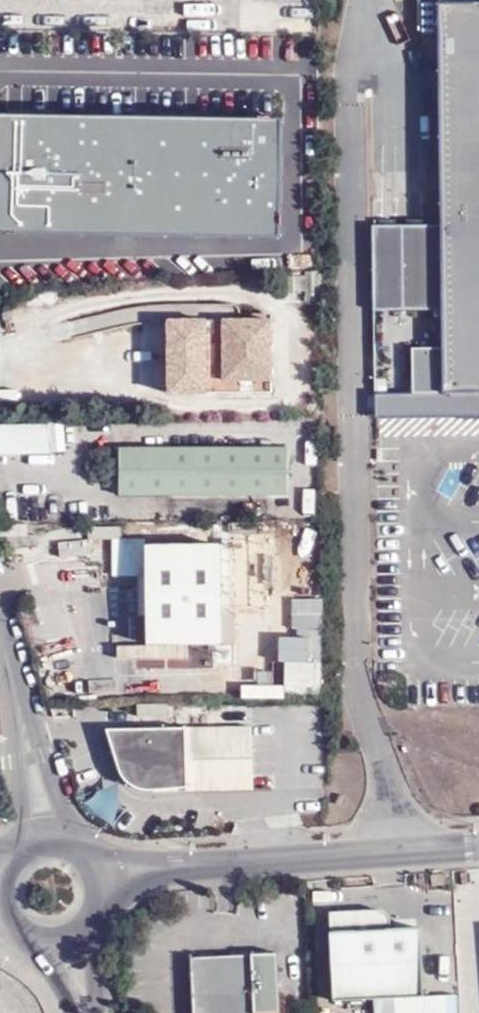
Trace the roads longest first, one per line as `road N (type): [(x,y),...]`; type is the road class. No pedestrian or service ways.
road 1 (tertiary): [(179,867),(478,846)]
road 2 (unclassified): [(31,753),(0,627)]

